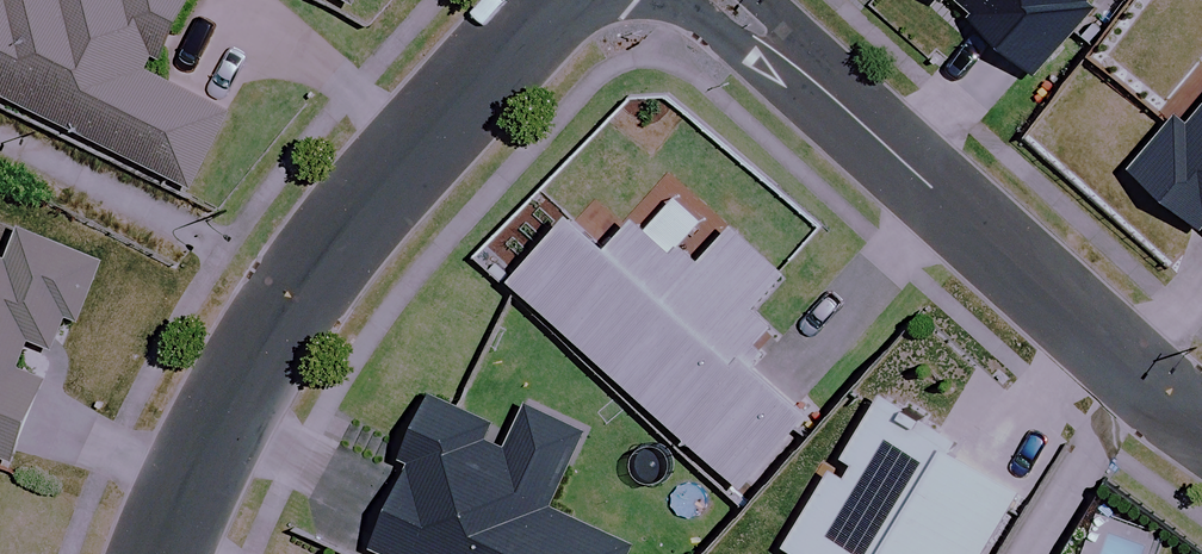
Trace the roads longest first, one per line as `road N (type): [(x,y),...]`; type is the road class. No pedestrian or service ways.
road 1 (residential): [(561,0),(387,186),(299,295),(173,516),(161,553)]
road 2 (residential): [(1201,425),(724,0)]

